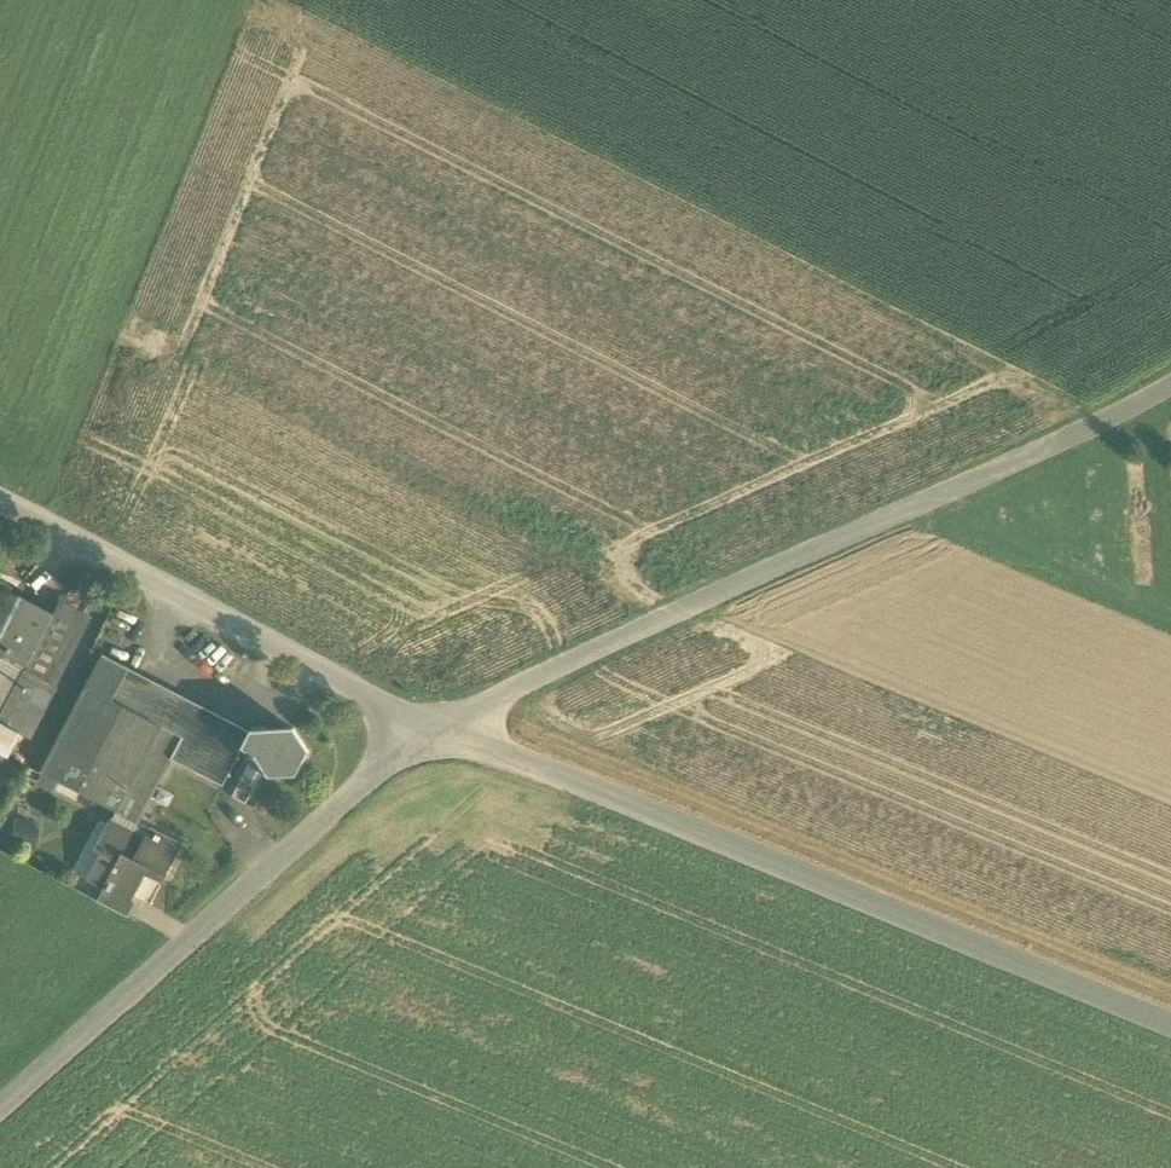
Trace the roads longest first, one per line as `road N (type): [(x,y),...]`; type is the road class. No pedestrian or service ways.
road 1 (unclassified): [(439,726),(1170,384)]
road 2 (unclassified): [(1170,1025),(439,726)]
road 3 (unclassified): [(439,726),(0,1113)]
road 4 (residential): [(0,505),(390,709),(439,726)]

